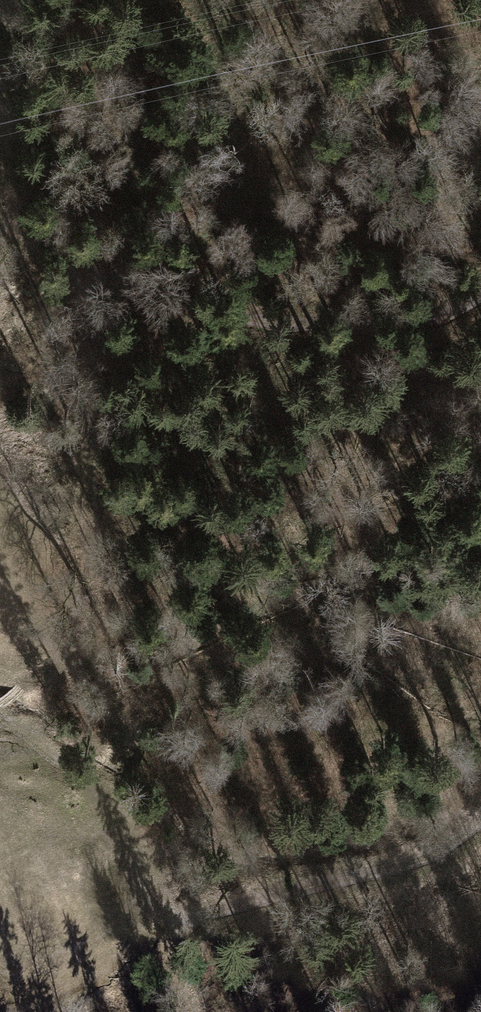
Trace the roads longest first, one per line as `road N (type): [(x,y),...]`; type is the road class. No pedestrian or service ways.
road 1 (track): [(0,224),(54,321),(87,434),(90,552),(73,656),(110,708),(96,770)]
road 2 (track): [(480,287),(419,323),(348,337),(228,315),(127,282),(0,213)]
road 3 (track): [(184,1011),(172,942),(199,909),(389,871),(430,857),(480,815)]

